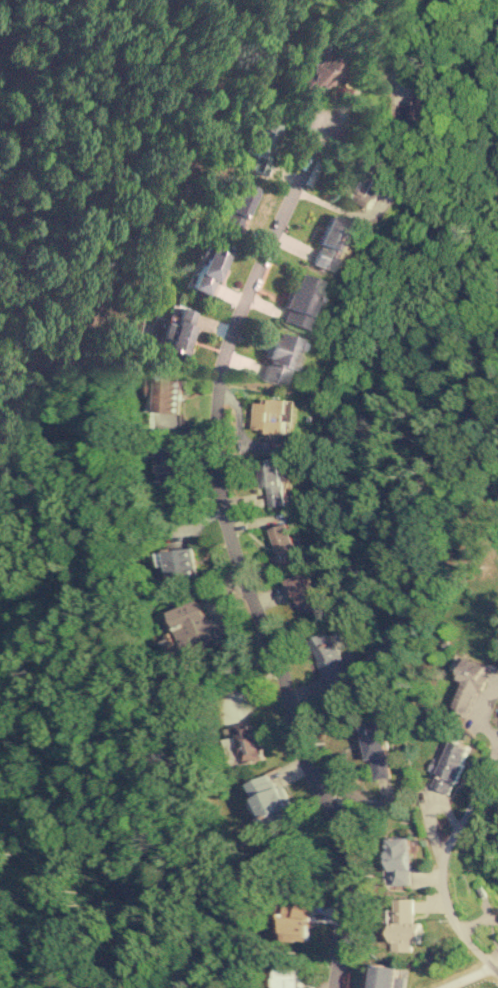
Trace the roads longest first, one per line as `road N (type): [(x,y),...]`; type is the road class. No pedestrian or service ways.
road 1 (residential): [(332,987),(350,851),(307,755),(236,536),(215,423),(228,357),(325,138)]
road 2 (residential): [(497,742),(451,835),(441,884),(461,933),(497,972)]

